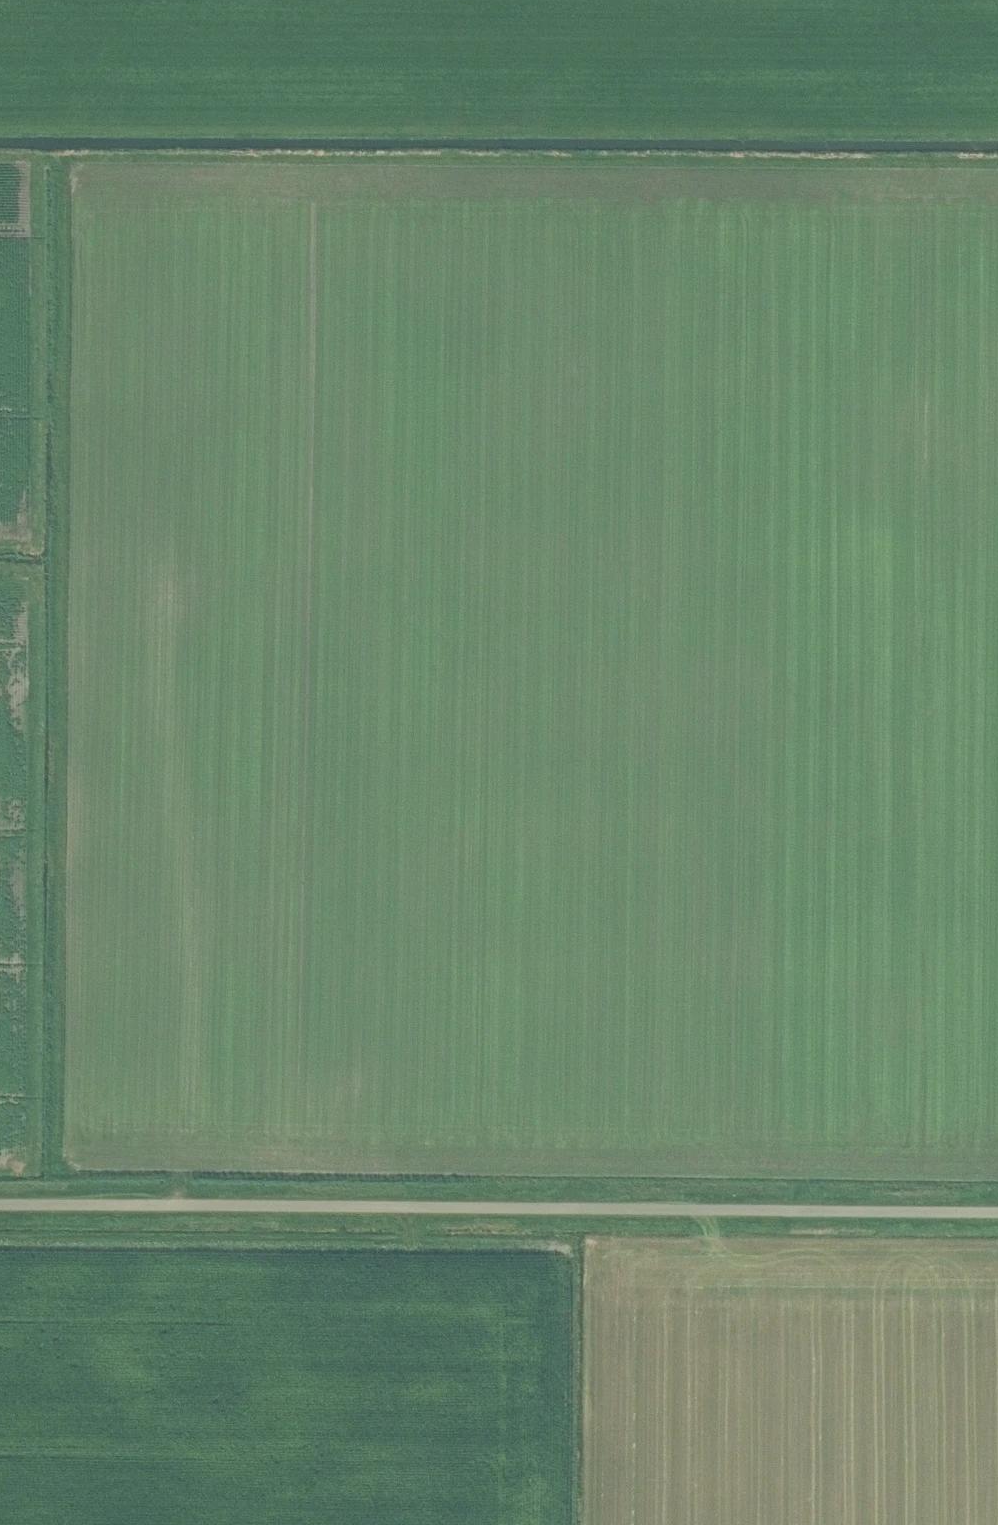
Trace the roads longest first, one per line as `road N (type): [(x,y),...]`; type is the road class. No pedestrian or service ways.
road 1 (unclassified): [(0,1205),(997,1213)]

